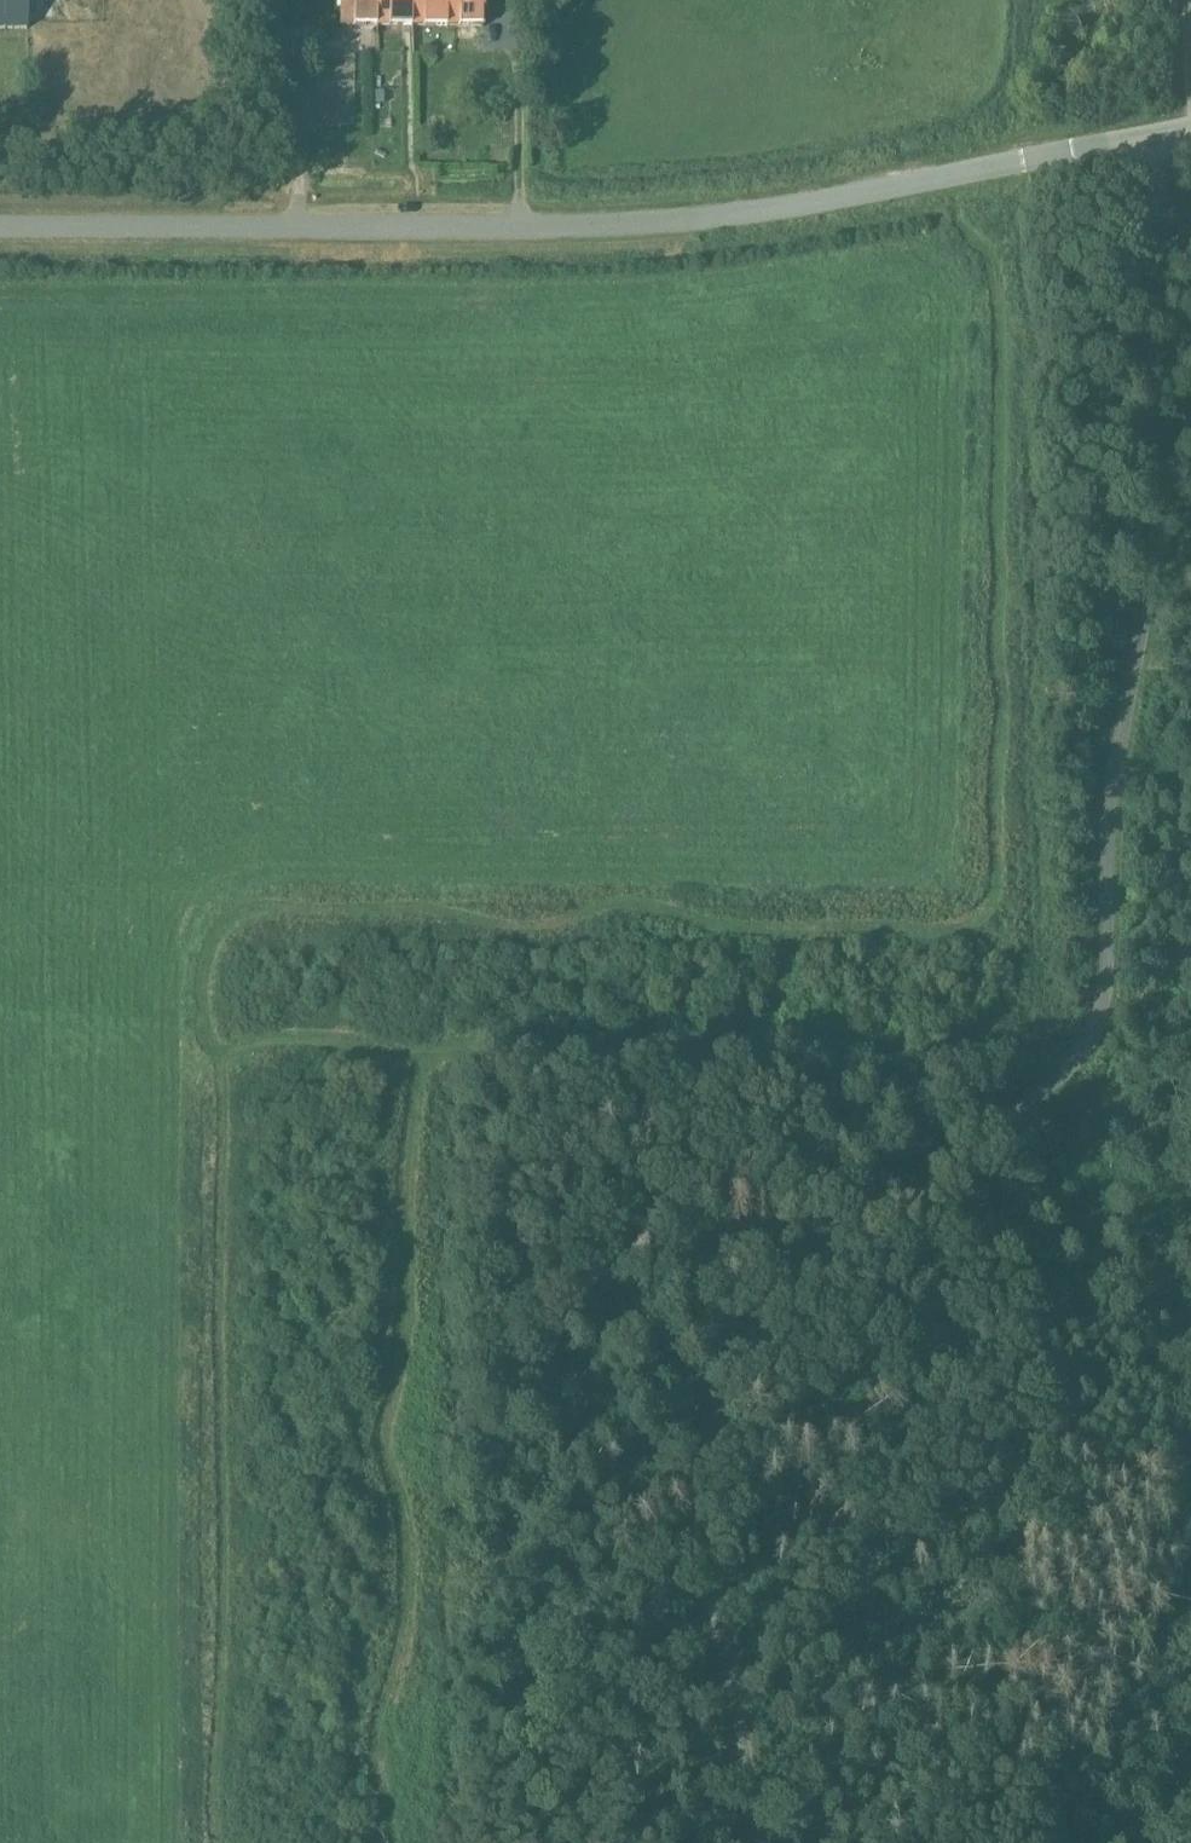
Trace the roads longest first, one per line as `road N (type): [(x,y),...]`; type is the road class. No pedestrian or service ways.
road 1 (unclassified): [(748,1842),(742,1746),(703,1558),(707,1470),(724,1394),(781,1303),(1075,1056),(1102,987),(1107,783),(1148,555),(1160,221),(1155,136)]
road 2 (unclassified): [(1155,136),(820,202),(672,222),(0,226)]
road 3 (track): [(415,1093),(402,1056),(248,1042),(229,1047),(222,1059),(212,1149),(218,1842)]
road 4 (track): [(1062,1068),(1025,1047),(469,1046),(451,1052),(415,1093)]

